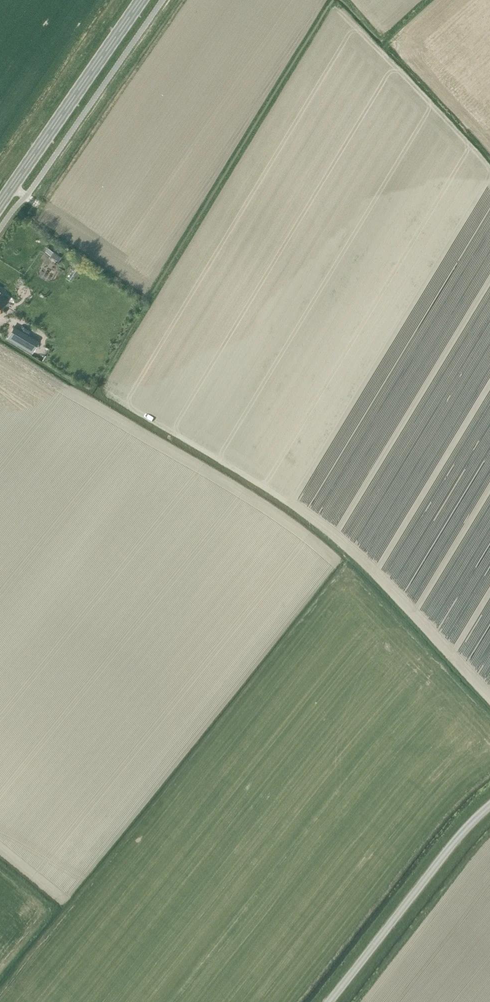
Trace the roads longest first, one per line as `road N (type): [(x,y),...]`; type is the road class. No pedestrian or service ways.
road 1 (unclassified): [(329,1001),(489,806)]
road 2 (primary): [(0,203),(141,0)]

